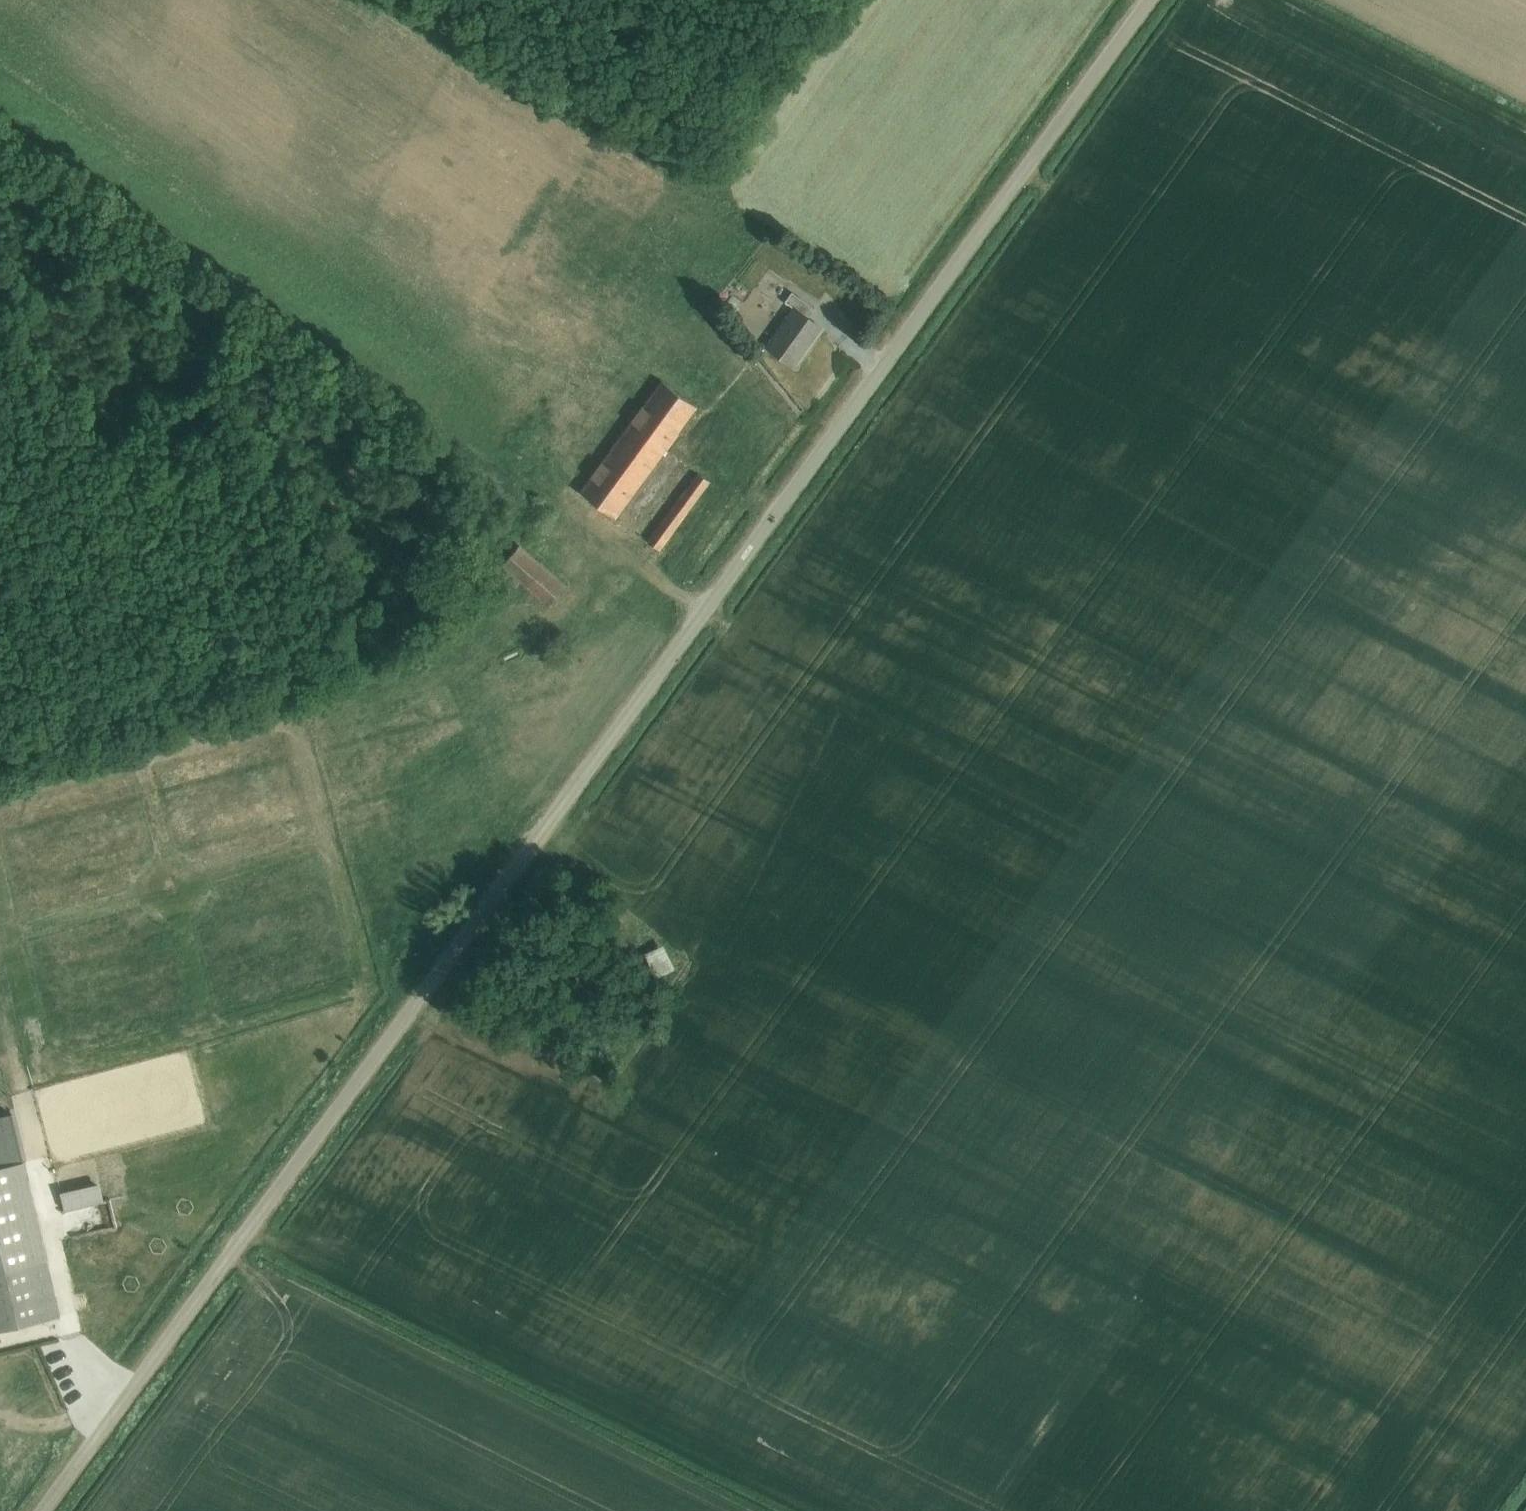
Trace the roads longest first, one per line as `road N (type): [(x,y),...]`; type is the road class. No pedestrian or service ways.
road 1 (unclassified): [(43,1510),(1152,0)]

